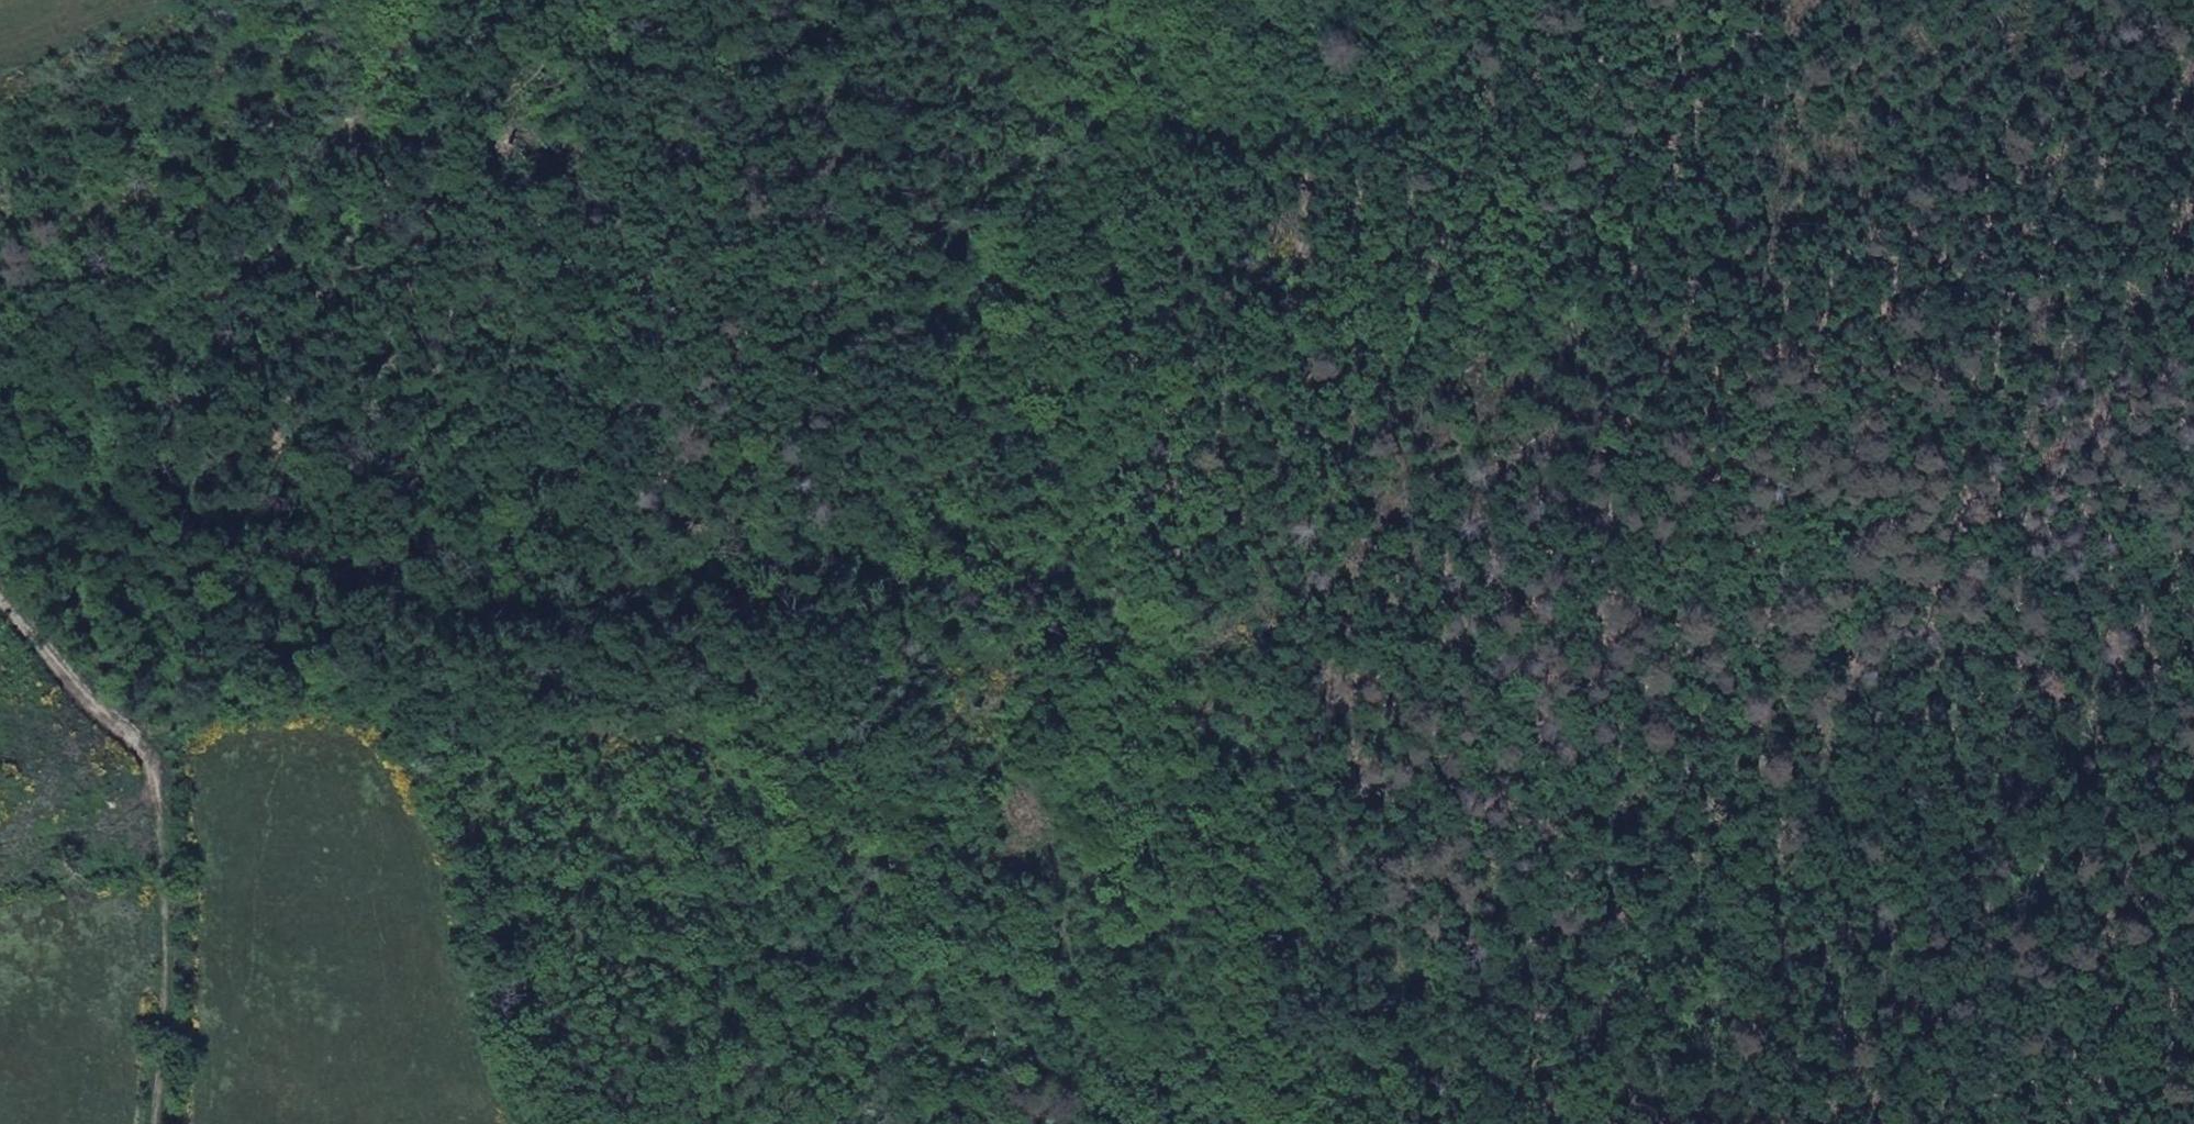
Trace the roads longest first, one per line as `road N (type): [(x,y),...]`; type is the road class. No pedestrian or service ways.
road 1 (track): [(401,0),(319,159),(271,222),(0,383)]
road 2 (track): [(0,612),(115,712),(146,774),(162,904),(138,1123)]

